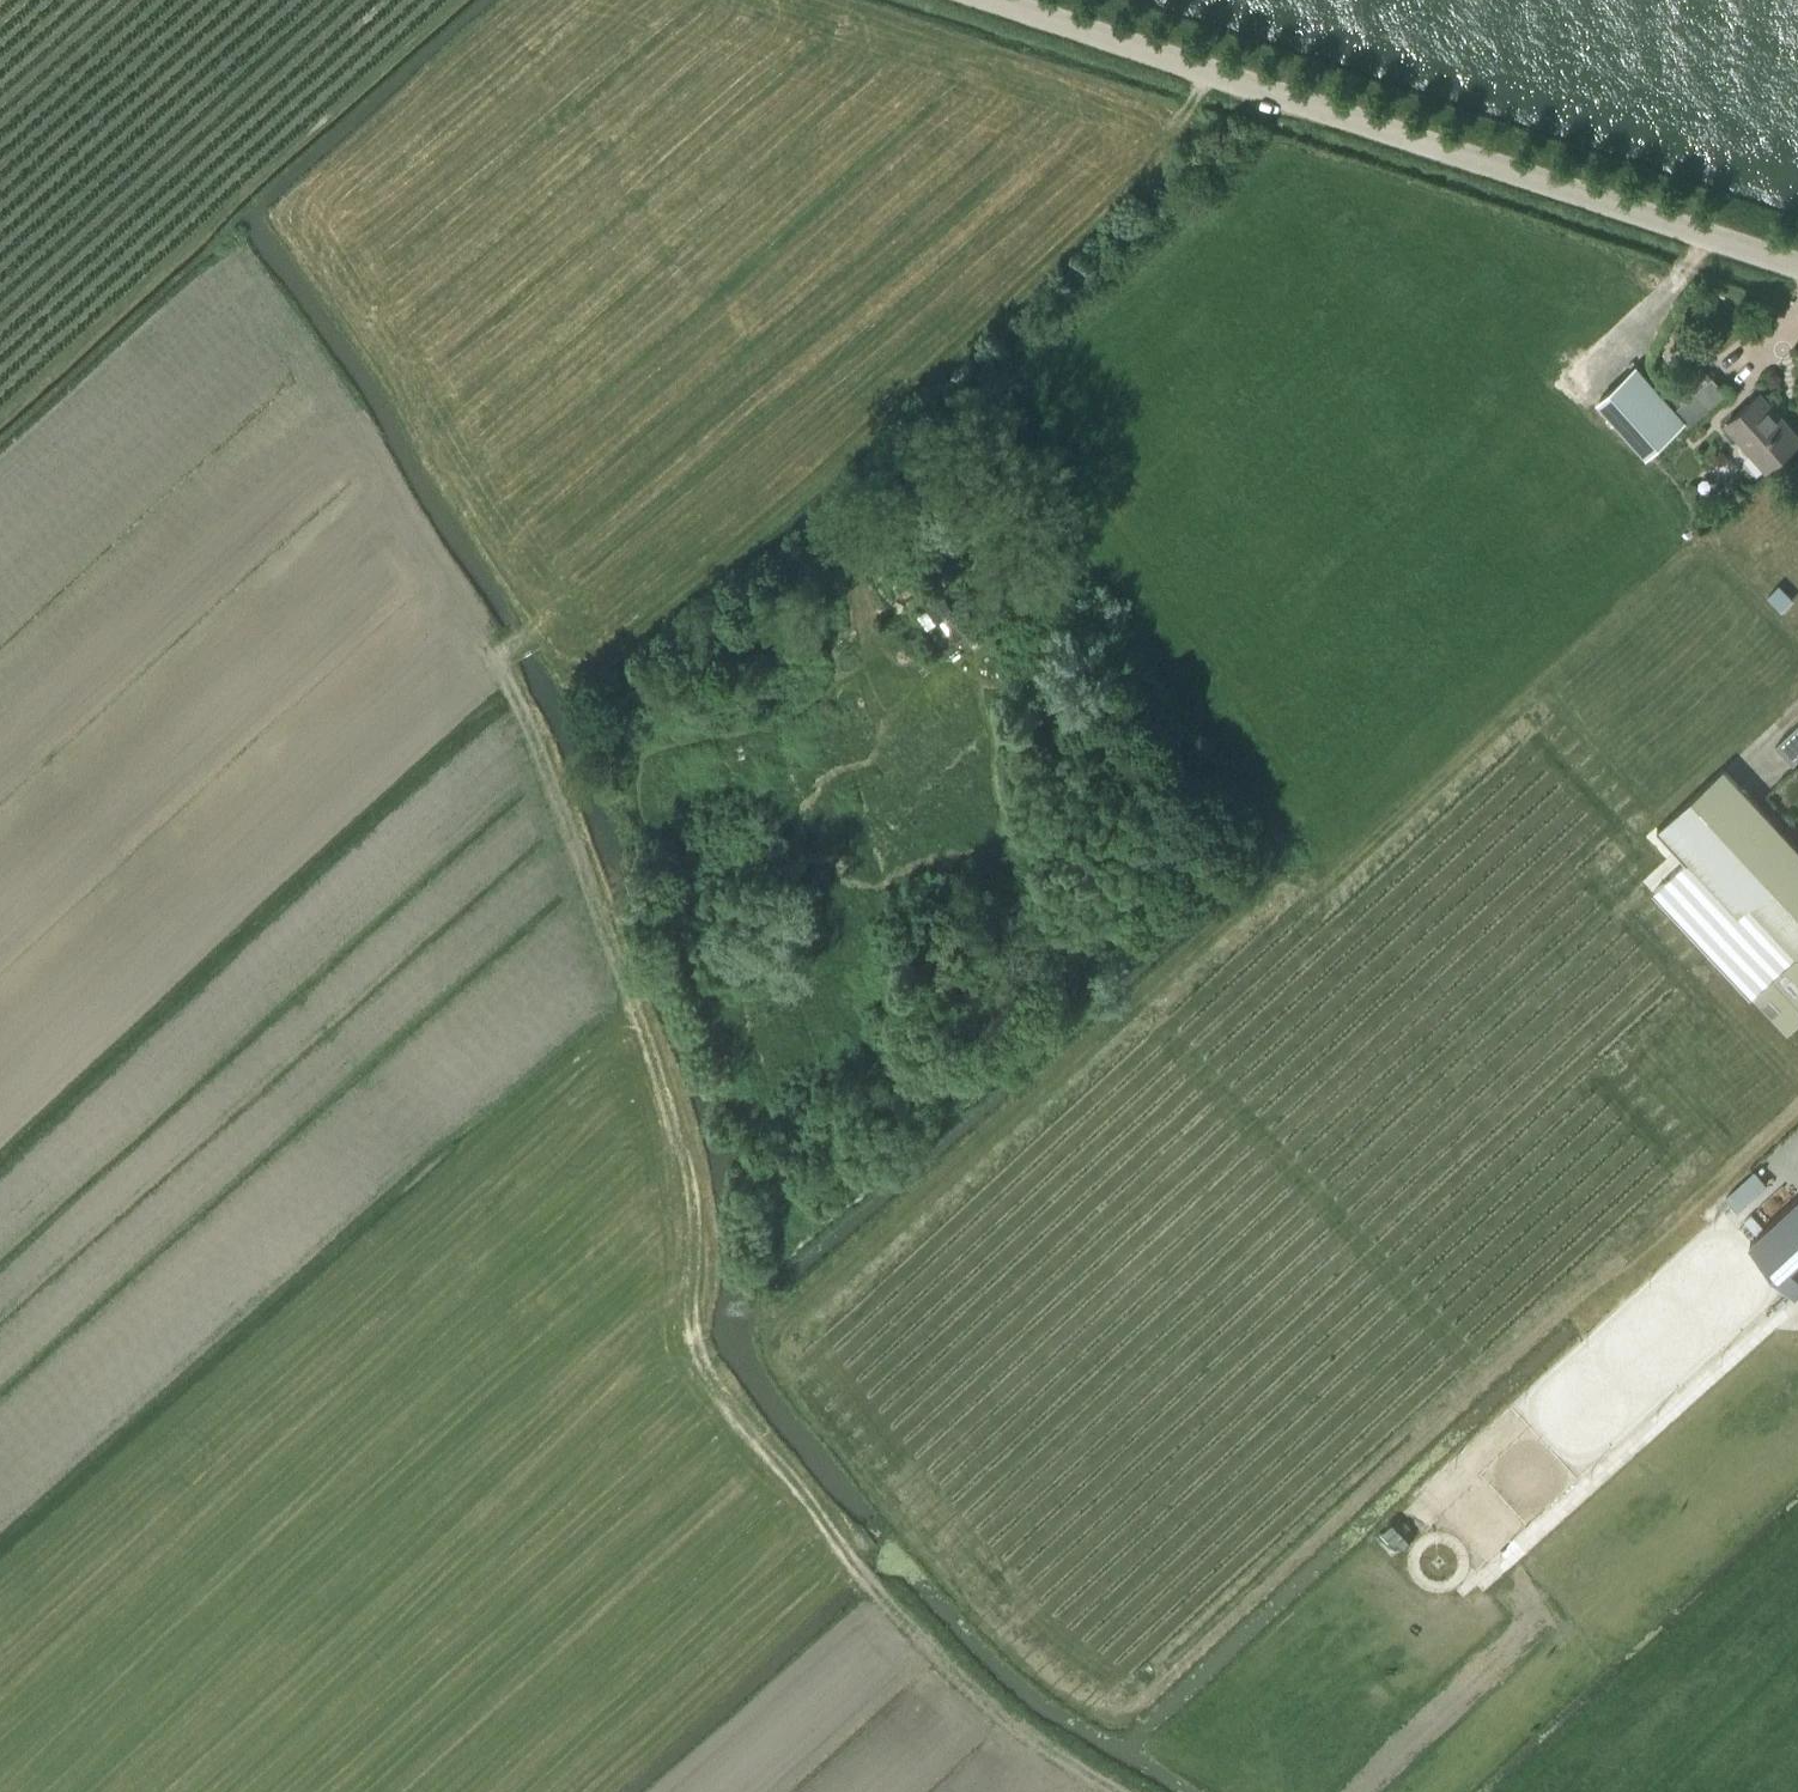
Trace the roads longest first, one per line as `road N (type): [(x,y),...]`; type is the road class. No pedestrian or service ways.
road 1 (unclassified): [(1797,264),(971,0)]

